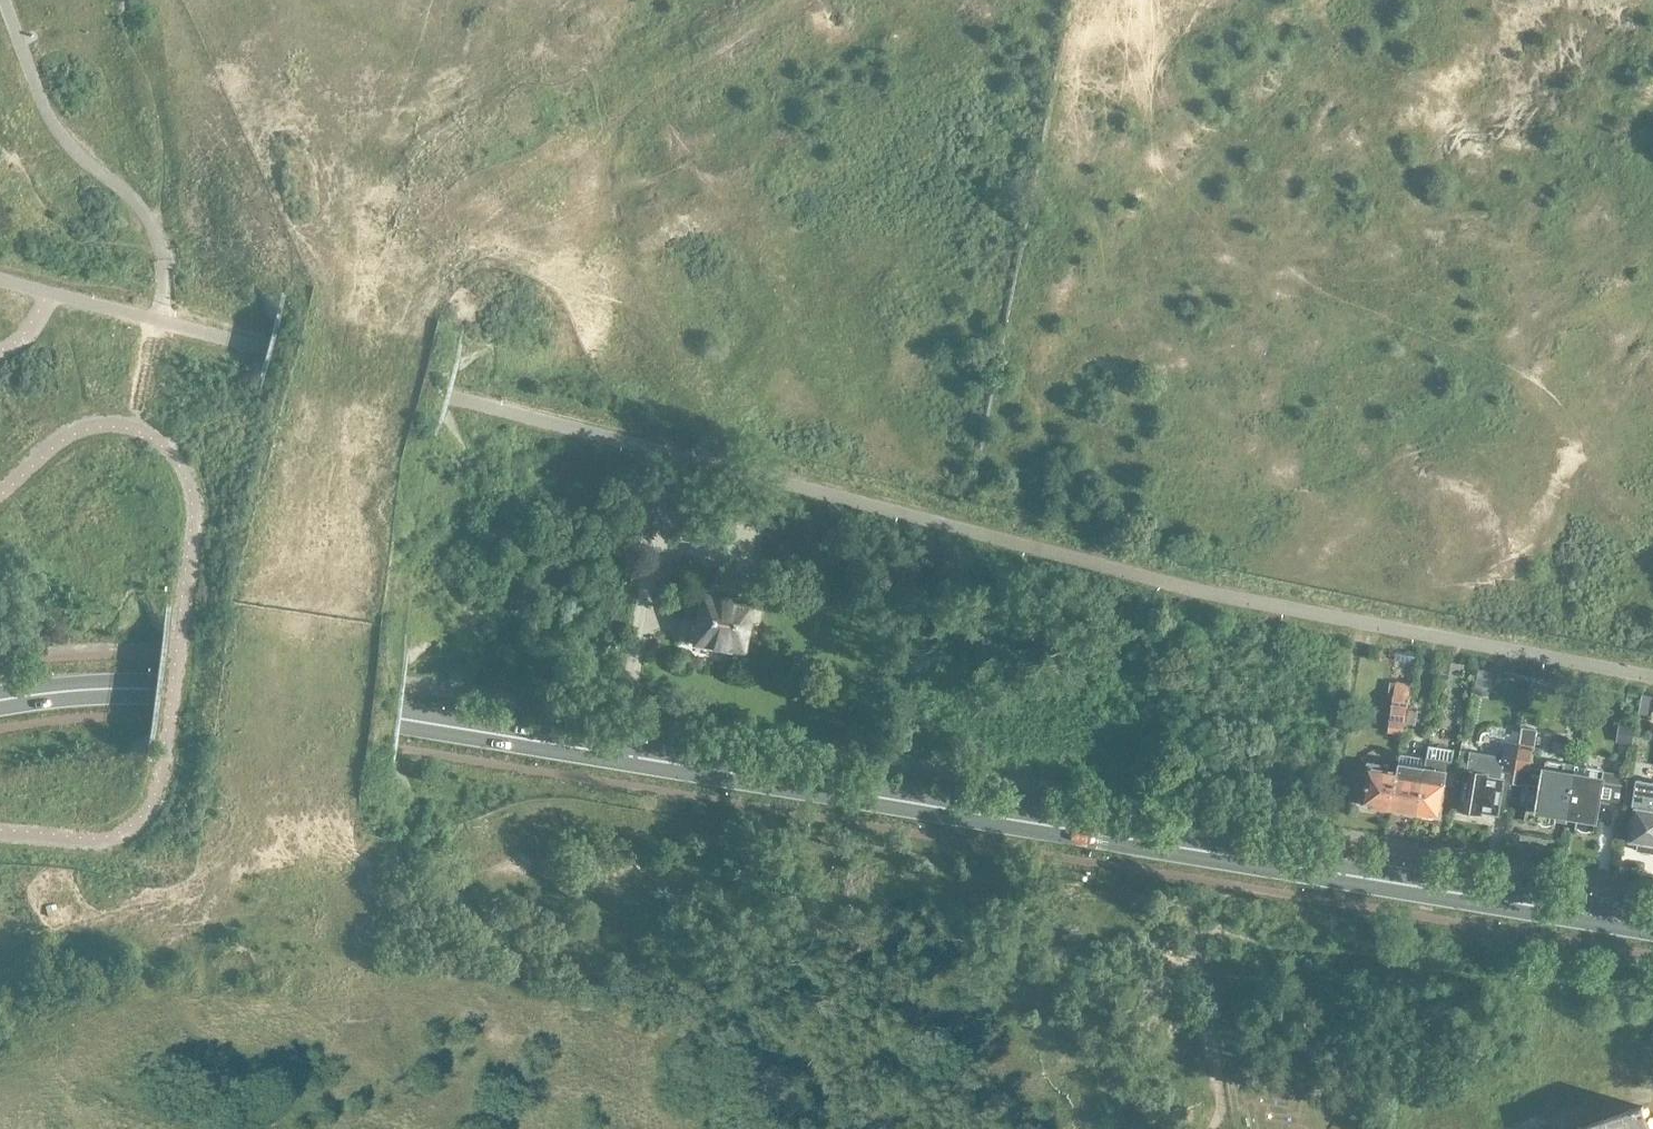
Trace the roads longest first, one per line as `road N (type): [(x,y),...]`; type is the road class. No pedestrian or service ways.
road 1 (primary): [(1652,928),(397,717)]
road 2 (primary): [(0,699),(154,688),(397,717)]

